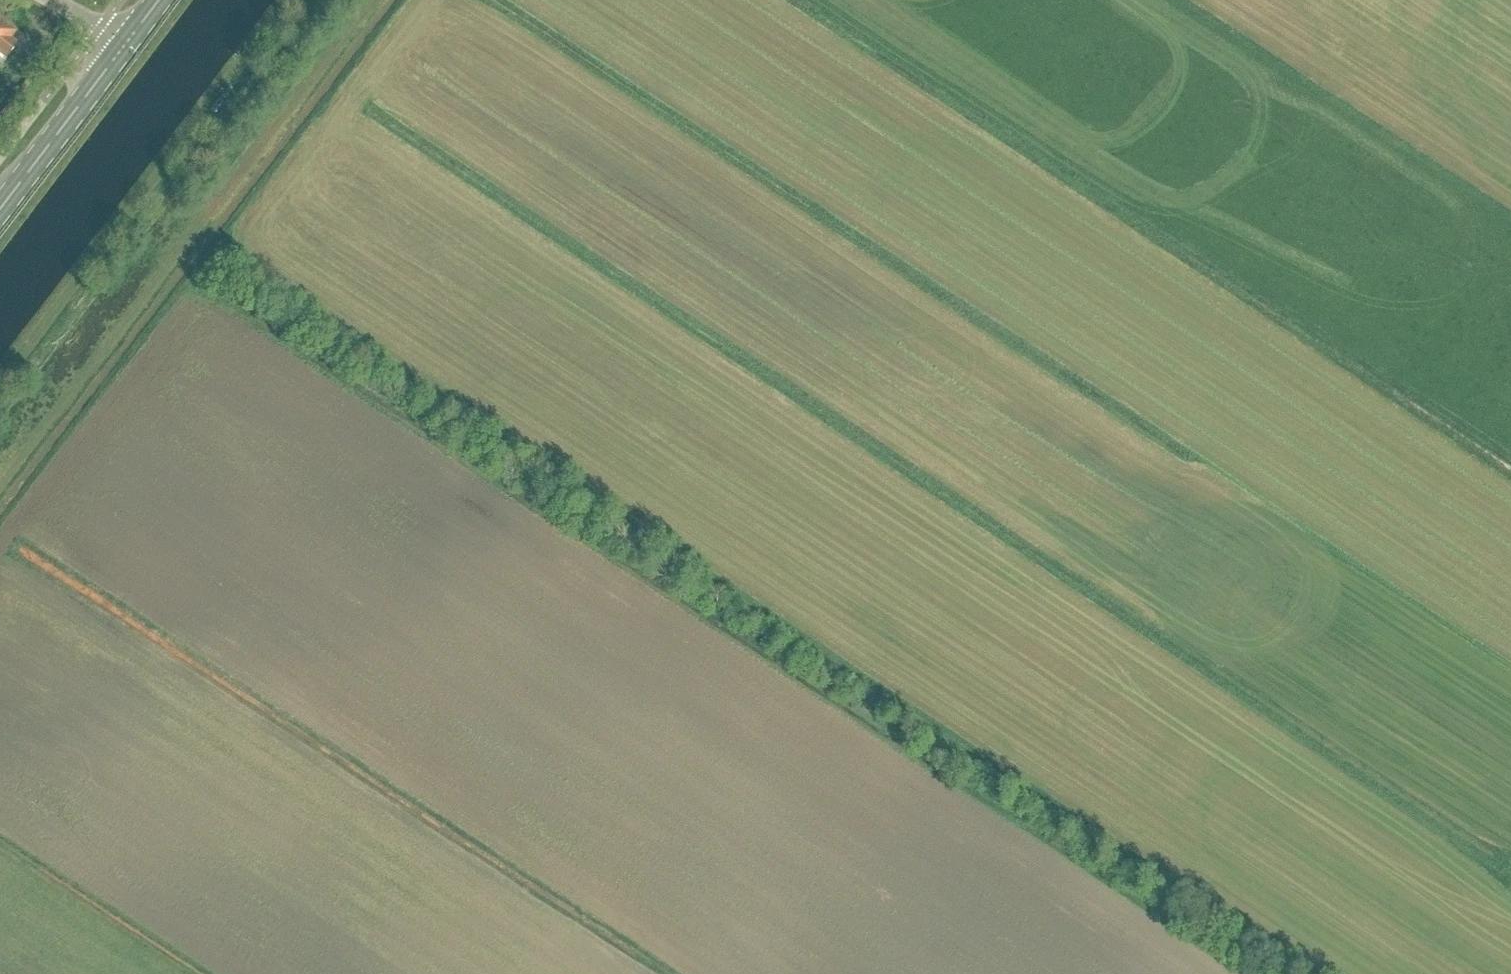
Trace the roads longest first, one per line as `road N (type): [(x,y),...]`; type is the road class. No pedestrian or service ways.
road 1 (track): [(293,0),(0,383)]
road 2 (primary): [(0,202),(123,45)]

